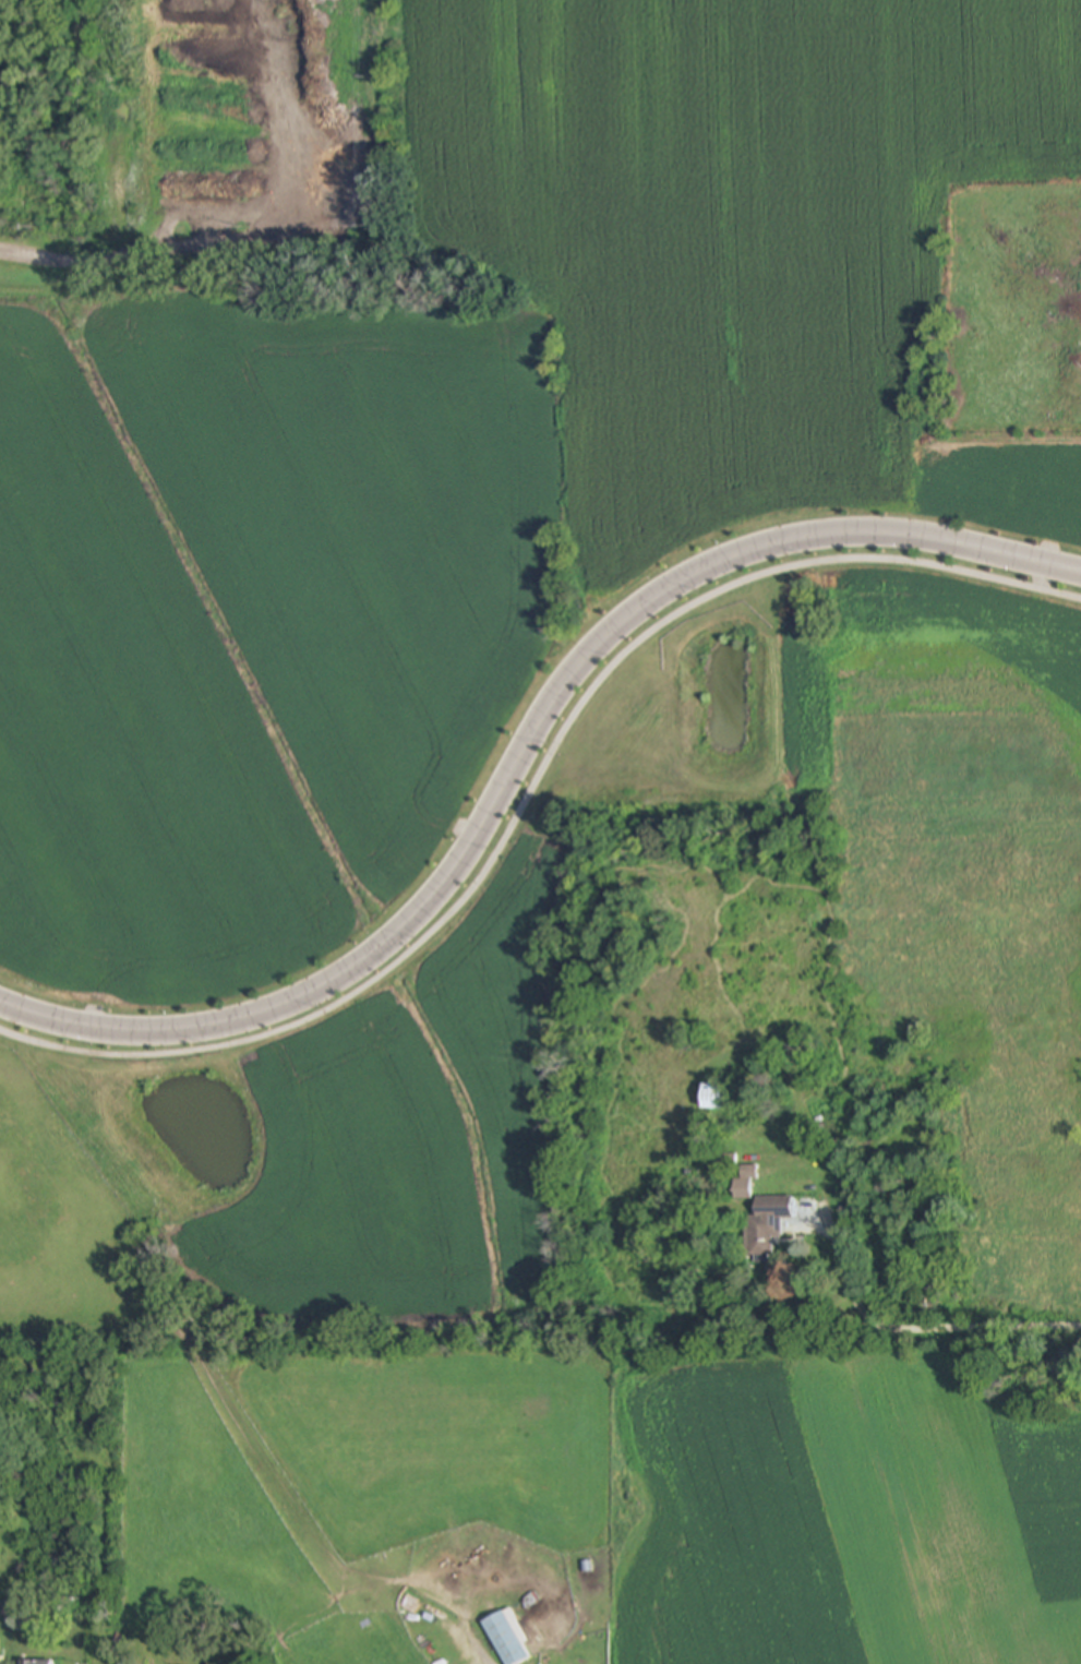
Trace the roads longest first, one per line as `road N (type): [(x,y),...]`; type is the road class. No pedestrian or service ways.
road 1 (tertiary): [(0,1003),(57,1022),(170,1032),(231,1022),(336,981),(392,939),(447,881),(585,653),(699,570),(810,536),(886,532),(1080,573)]

